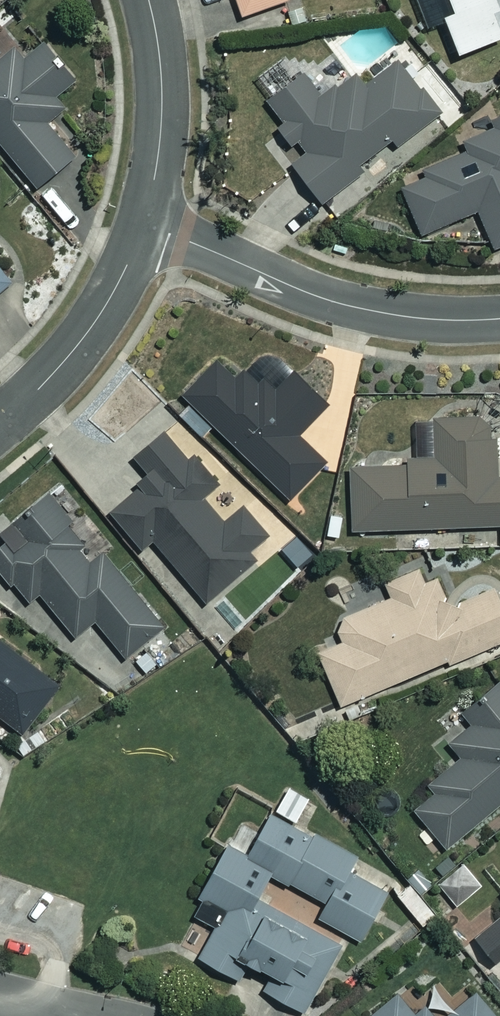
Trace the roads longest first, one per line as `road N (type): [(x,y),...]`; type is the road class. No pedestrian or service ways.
road 1 (residential): [(499,318),(427,318),(338,303),(142,223)]
road 2 (residential): [(0,421),(81,340),(124,270),(142,223)]
road 3 (residential): [(142,223),(163,104),(148,0)]

